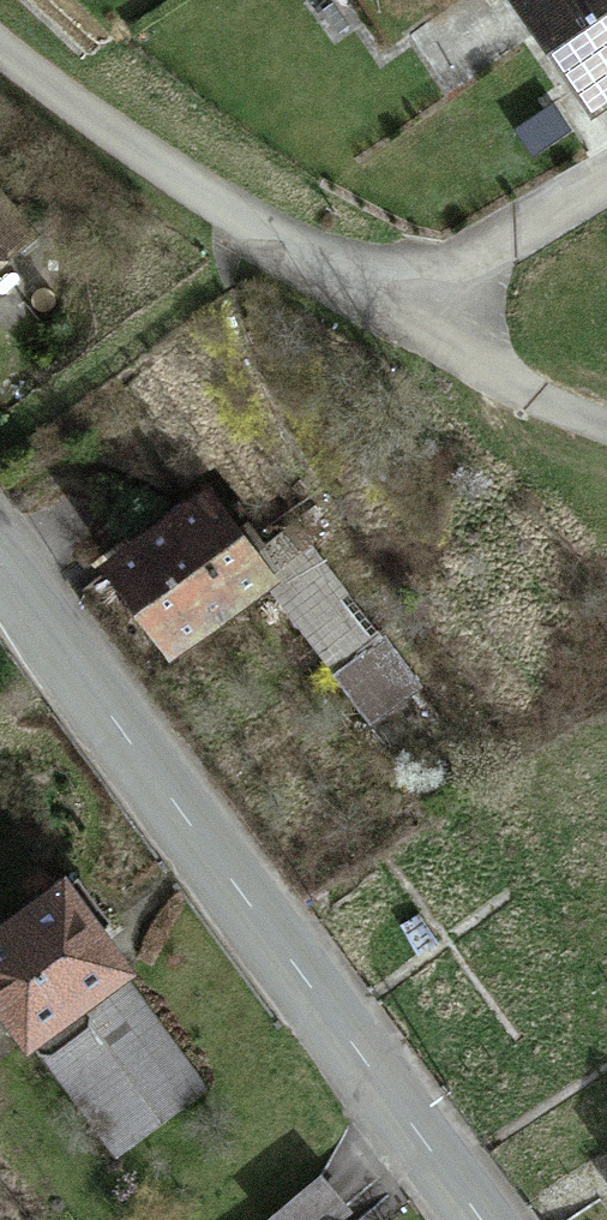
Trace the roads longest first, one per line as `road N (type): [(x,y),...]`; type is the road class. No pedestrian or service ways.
road 1 (primary): [(471,1219),(0,569)]
road 2 (residential): [(0,42),(202,199),(408,310),(465,296),(606,200)]
road 3 (track): [(408,310),(488,386),(606,438)]

